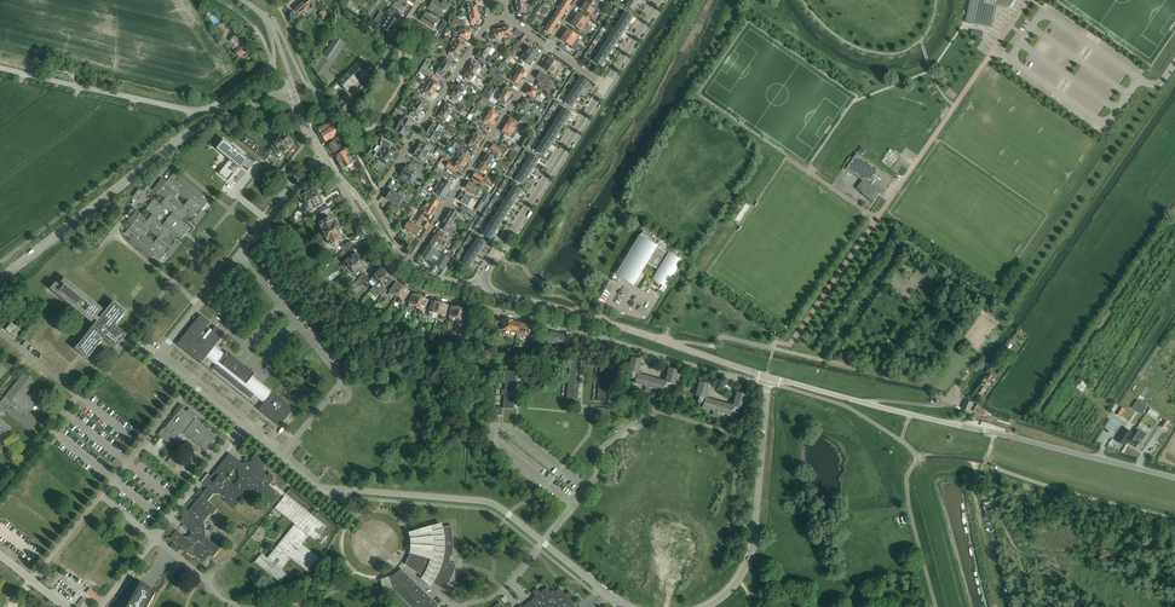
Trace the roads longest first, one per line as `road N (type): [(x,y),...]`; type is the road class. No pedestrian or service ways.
road 1 (residential): [(744,379),(421,291),(384,262),(342,180)]
road 2 (unclassified): [(767,377),(1174,477)]
road 3 (unclassified): [(543,542),(595,477),(601,450),(659,413),(728,434),(738,449),(732,522),(755,528)]
road 4 (unclassified): [(0,279),(195,128),(292,89)]
road 5 (unclassified): [(767,377),(500,294),(486,283)]
road 6 (unclassified): [(0,67),(197,113),(268,68)]
road 7 (unclassified): [(543,542),(492,504),(321,488),(282,458)]
road 8 (residential): [(400,258),(375,202),(378,193),(492,20)]
road 9 (residential): [(407,263),(550,47)]
road 10 (unclassified): [(282,458),(340,382),(240,255)]
road 11 (unclassified): [(486,283),(606,87)]
road 12 (unclassified): [(0,493),(78,396),(0,333)]
road 13 (unclassified): [(112,234),(173,167),(258,232)]
road 14 (unclassified): [(767,377),(755,528)]
road 15 (unclassified): [(101,496),(191,384)]
road 16 (unclassified): [(155,540),(242,426)]

